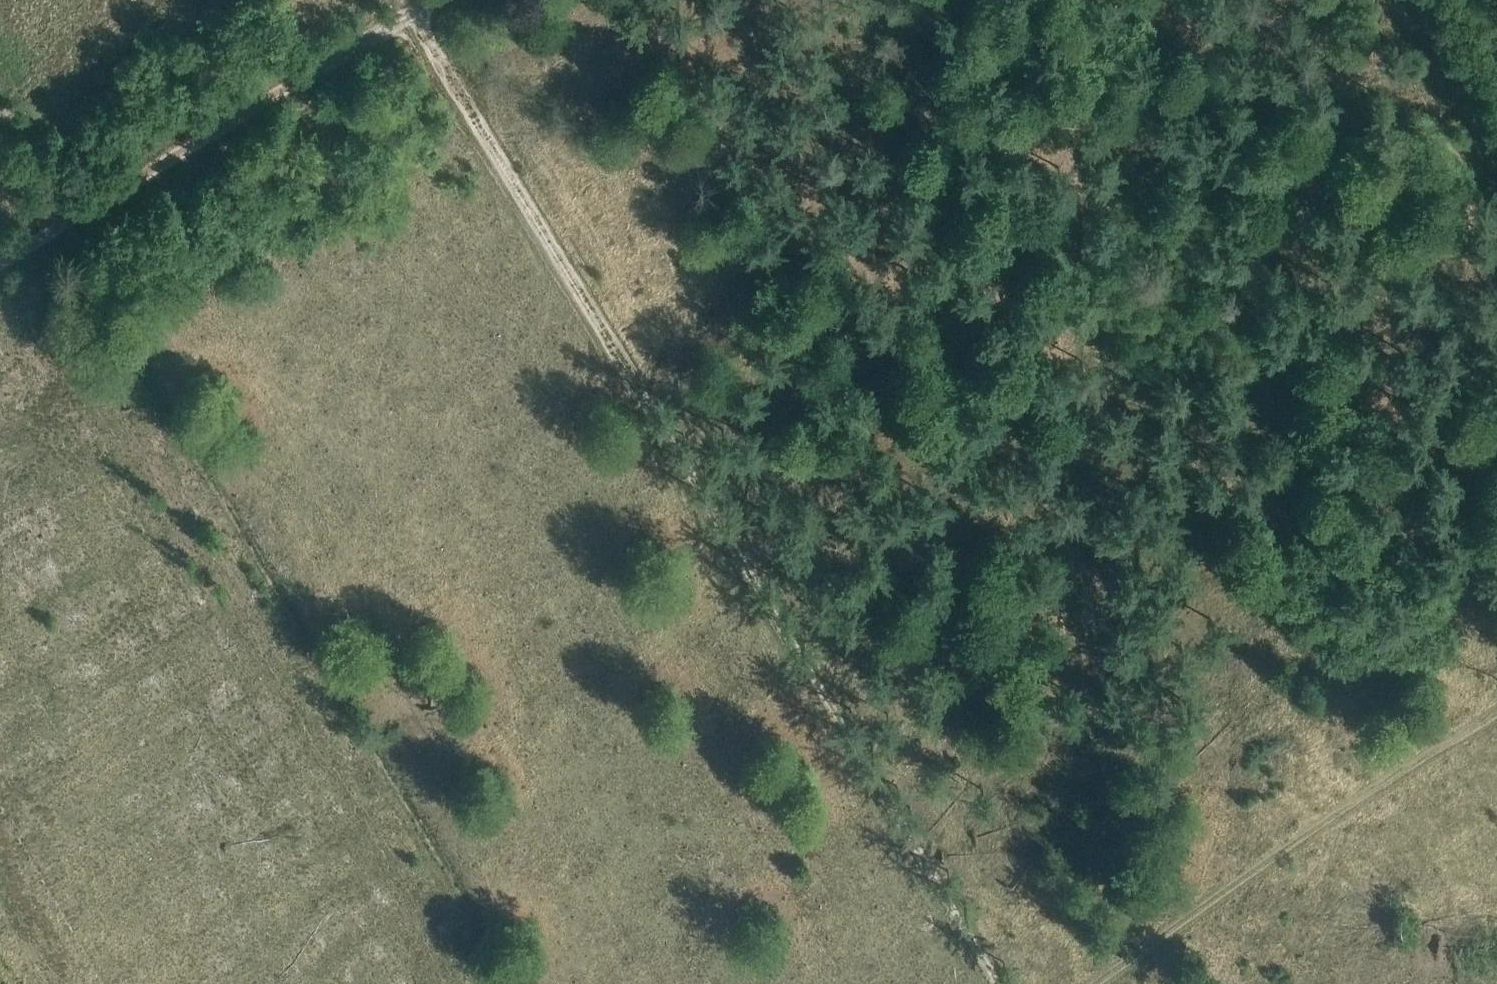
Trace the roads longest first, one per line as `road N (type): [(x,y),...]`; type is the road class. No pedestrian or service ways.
road 1 (track): [(408,15),(999,983)]
road 2 (track): [(1098,983),(1401,766),(1496,712)]
road 3 (track): [(0,264),(408,15)]
road 4 (track): [(1496,172),(1391,0)]

